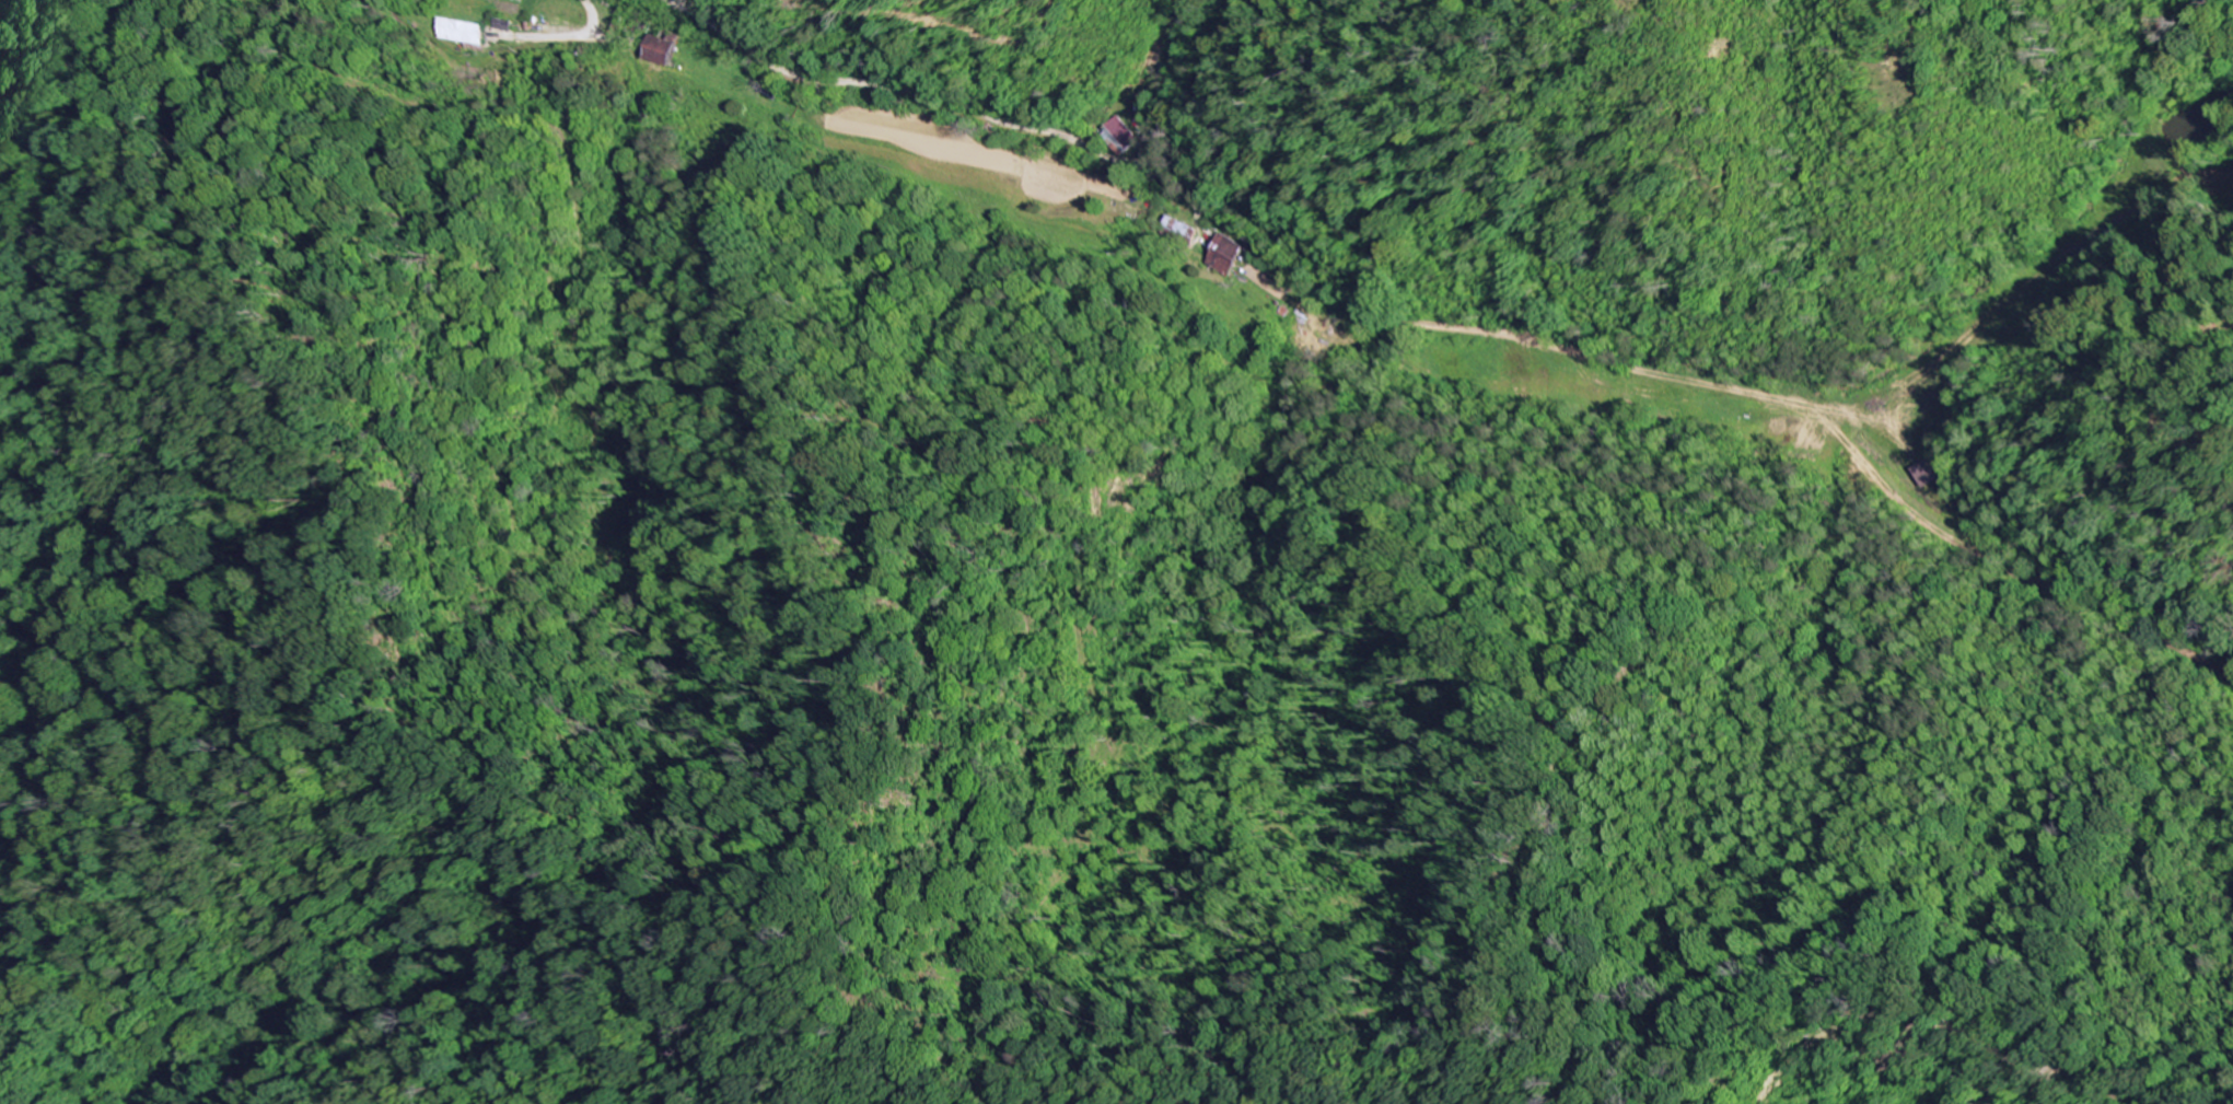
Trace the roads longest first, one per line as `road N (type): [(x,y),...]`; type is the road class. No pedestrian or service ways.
road 1 (residential): [(681,0),(791,71),(929,93),(1083,143),(1279,247),(1357,311),(1874,393)]

